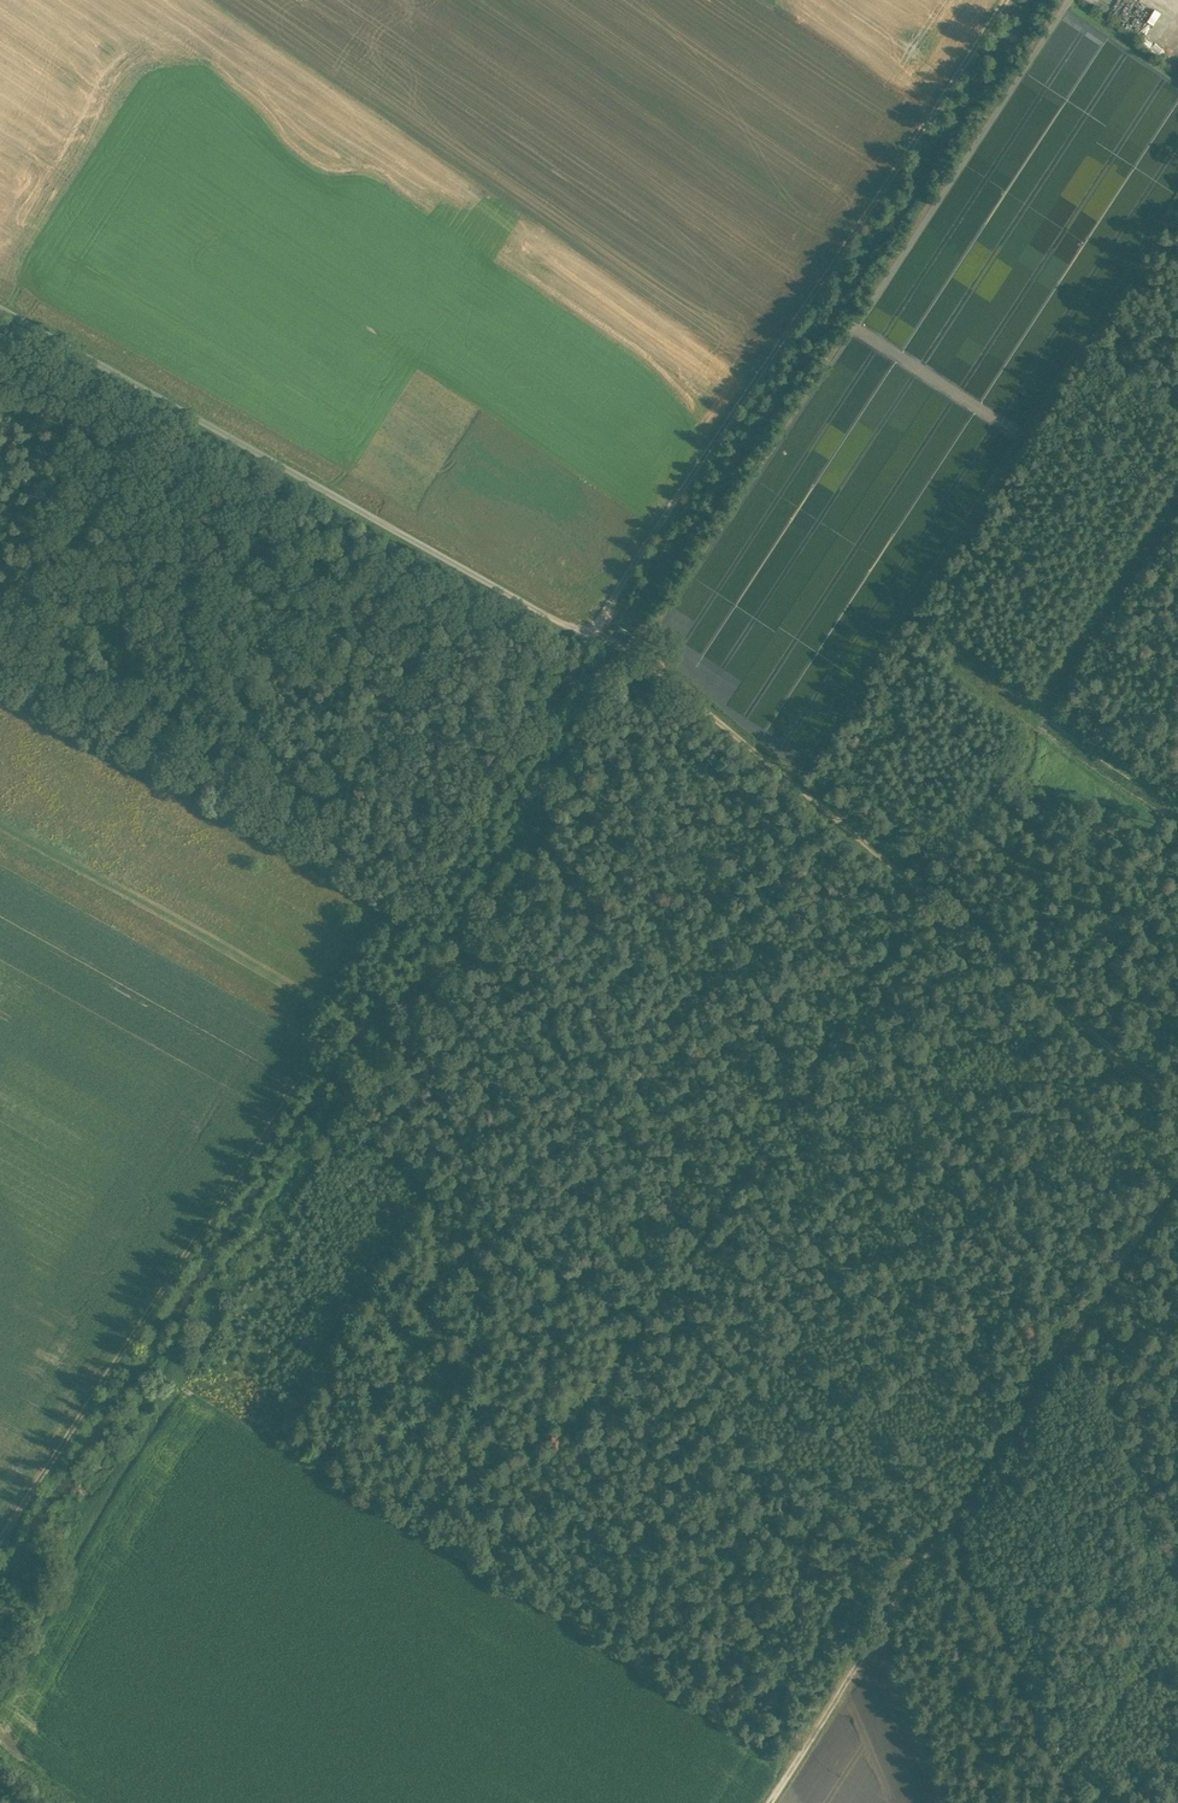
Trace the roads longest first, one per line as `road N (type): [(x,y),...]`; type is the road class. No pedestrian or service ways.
road 1 (track): [(590,639),(0,1541)]
road 2 (track): [(595,630),(748,744),(1177,1103)]
road 3 (track): [(1177,1178),(768,1802)]
road 4 (unclassified): [(0,309),(590,639)]
road 5 (track): [(590,639),(772,371)]
road 6 (track): [(950,1802),(885,1651),(873,1643)]

